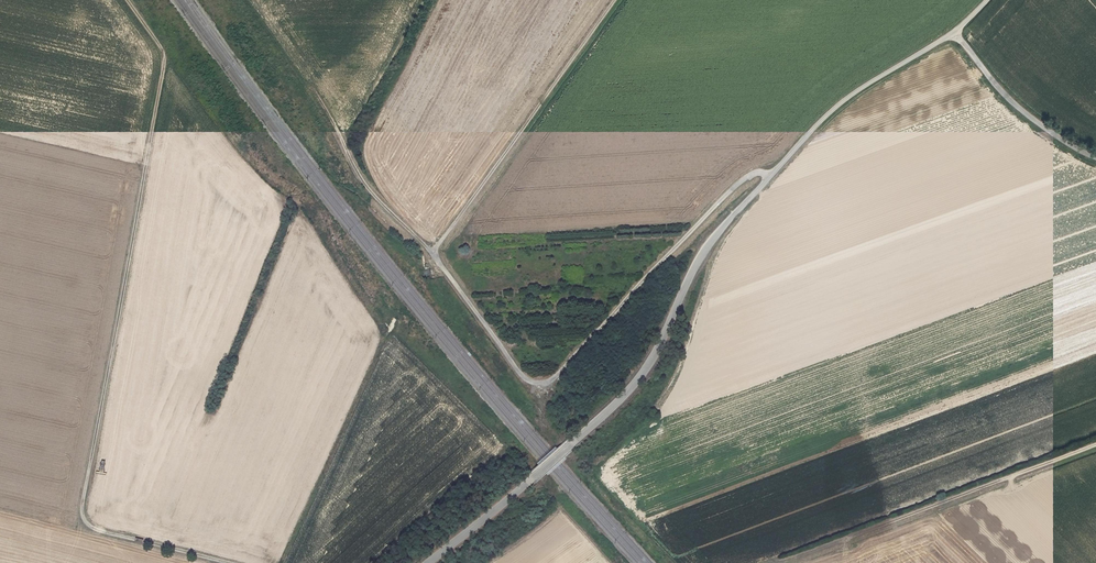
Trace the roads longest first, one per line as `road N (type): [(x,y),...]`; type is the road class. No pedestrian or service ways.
road 1 (unclassified): [(427,562),(641,377),(703,253),(817,125),(956,32),(985,0)]
road 2 (track): [(127,0),(159,43),(164,65),(87,520),(94,529),(216,562)]
road 3 (track): [(772,174),(733,186),(541,383),(520,374),(434,252),(372,192),(340,134)]
road 4 (track): [(1095,444),(786,560)]
road 5 (track): [(434,252),(615,0)]
road 6 (track): [(1095,160),(1023,113),(956,32)]

